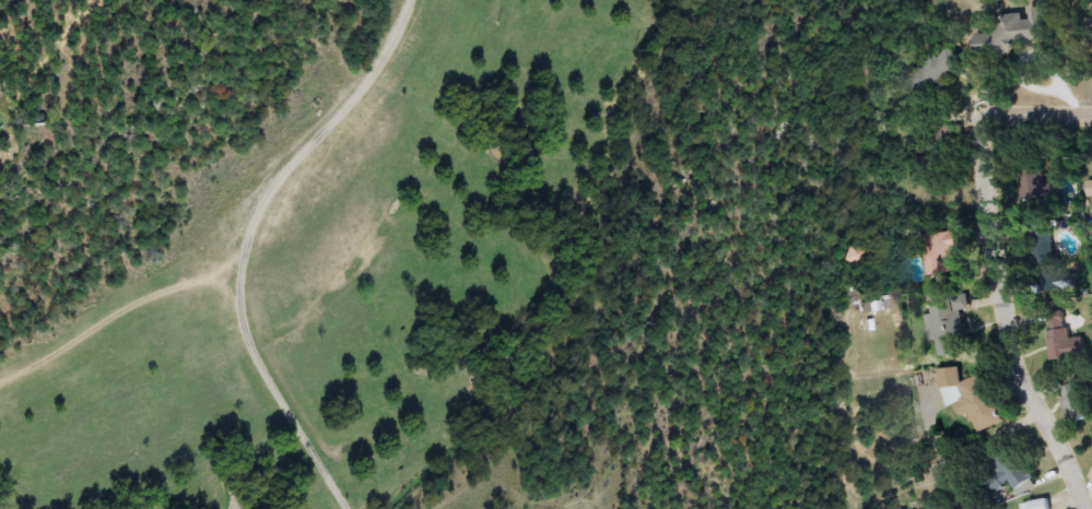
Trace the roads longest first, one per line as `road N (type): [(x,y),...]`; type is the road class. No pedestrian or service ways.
road 1 (residential): [(1091,502),(1038,398),(983,181),(989,152),(1015,116)]
road 2 (residential): [(408,0),(372,72),(261,206),(246,295)]
road 3 (residential): [(347,508),(265,377),(251,346),(246,295)]

